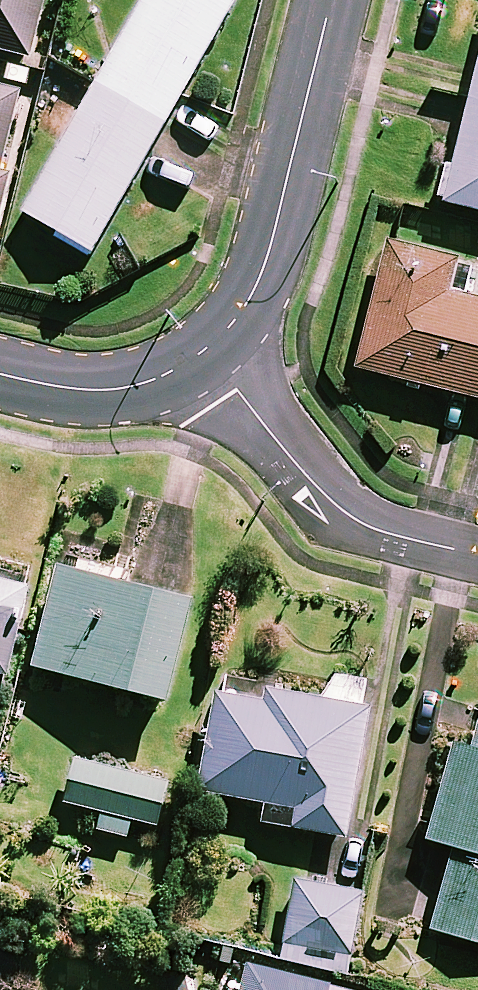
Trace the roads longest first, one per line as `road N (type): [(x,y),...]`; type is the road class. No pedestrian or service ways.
road 1 (residential): [(330,0),(254,288),(207,350)]
road 2 (residential): [(477,555),(385,533),(334,503),(207,350)]
road 3 (residential): [(207,350),(135,385),(90,393),(0,375)]

